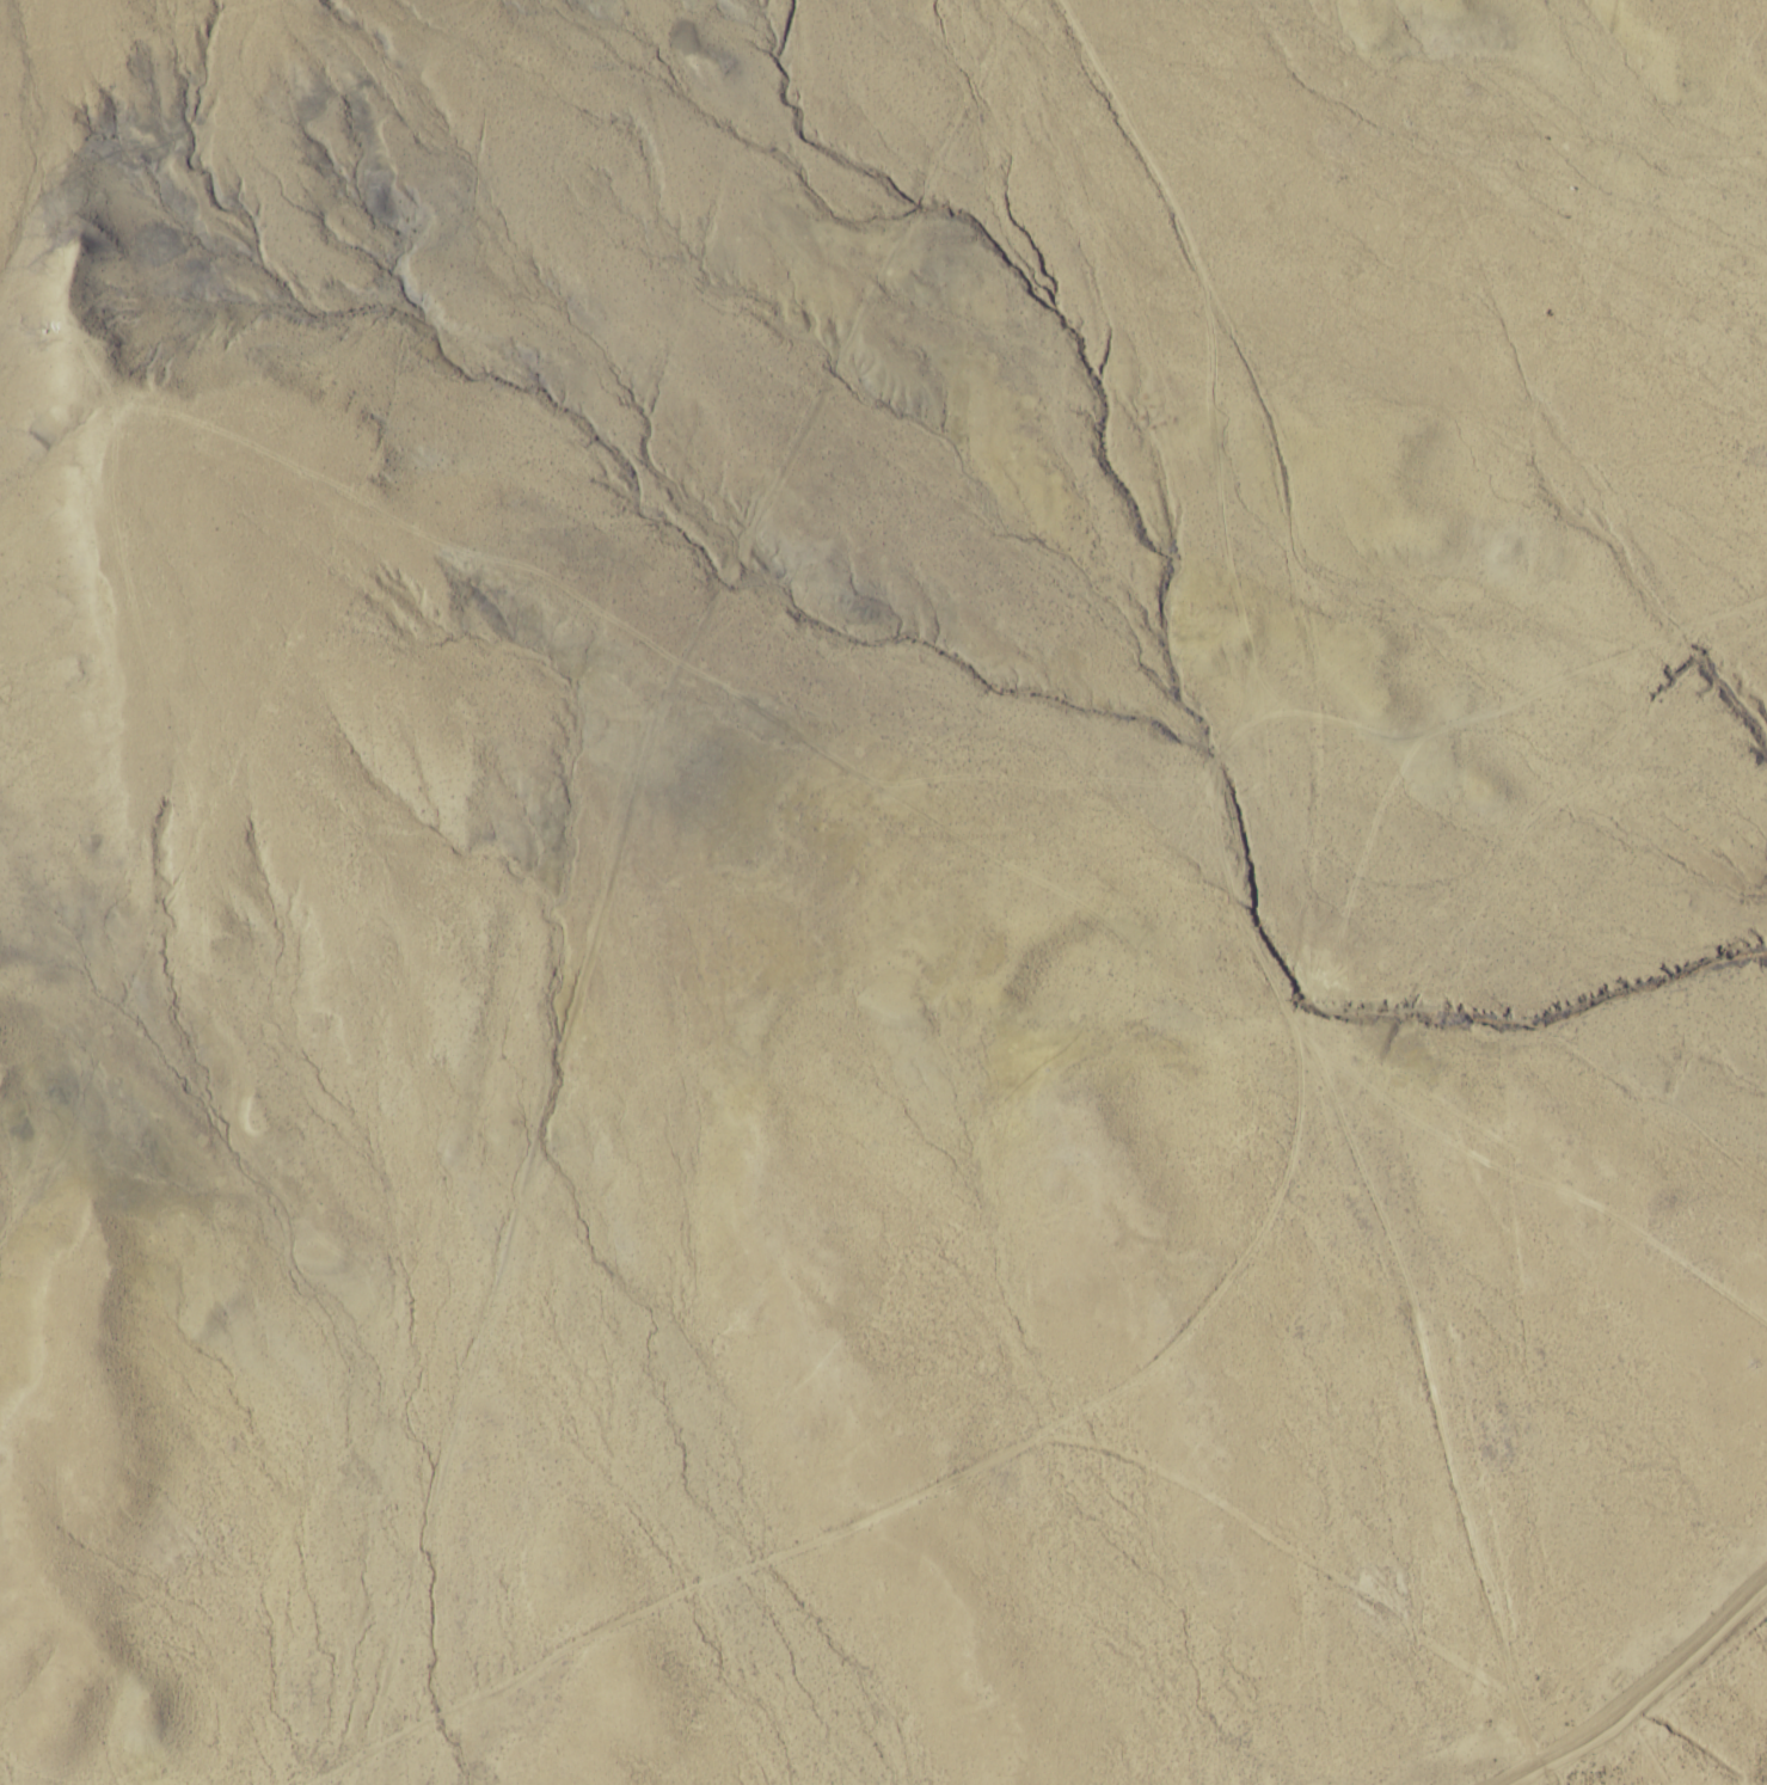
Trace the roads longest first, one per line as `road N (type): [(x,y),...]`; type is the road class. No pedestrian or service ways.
road 1 (track): [(364,1784),(754,1583),(1121,1450),(1309,1228),(1393,1087)]
road 2 (track): [(1393,1087),(1448,1292),(1498,1615),(1543,1784)]
road 3 (track): [(1766,699),(1448,988),(1393,1087)]

